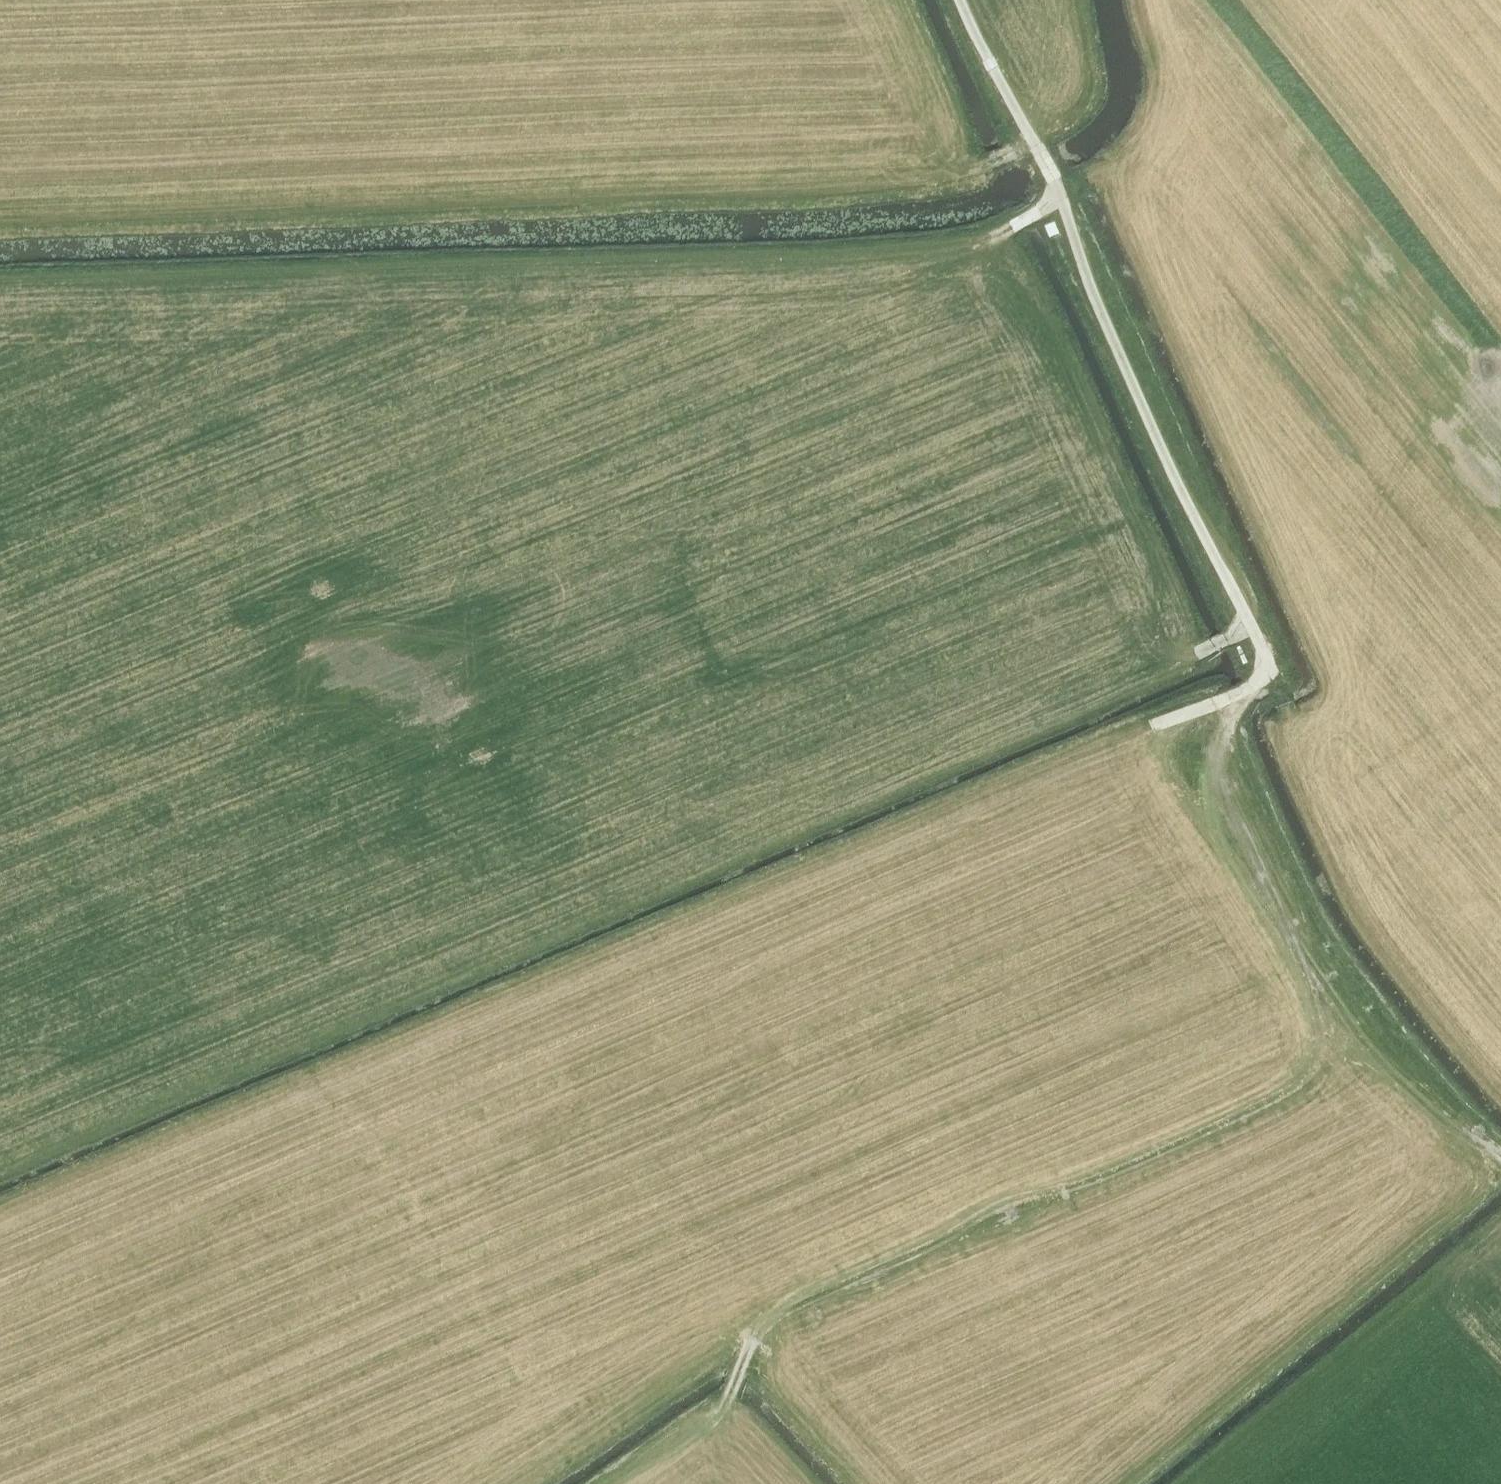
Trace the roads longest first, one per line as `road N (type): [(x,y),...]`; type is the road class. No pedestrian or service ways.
road 1 (track): [(961,0),(1052,178),(1095,306),(1164,458),(1264,650),(1256,685),(1179,717)]

